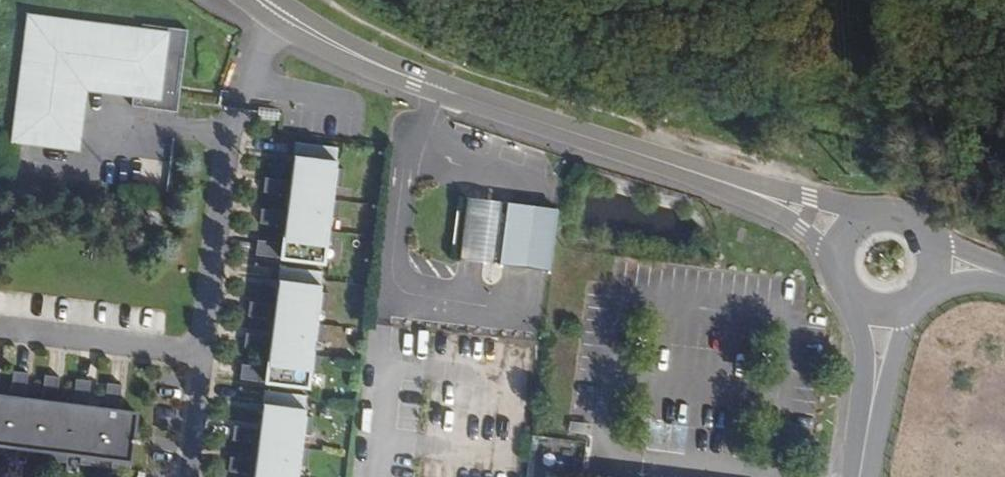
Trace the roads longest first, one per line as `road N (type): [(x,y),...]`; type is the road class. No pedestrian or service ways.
road 1 (residential): [(189,476),(228,134),(271,42)]
road 2 (tertiary): [(244,0),(351,63),(431,95),(473,99)]
road 3 (tertiary): [(473,99),(708,177)]
road 4 (tertiary): [(473,99),(280,0)]
road 5 (secondary): [(861,476),(918,299)]
road 6 (secondary): [(858,303),(859,476)]
road 7 (tertiary): [(874,215),(708,177)]
road 8 (tertiary): [(708,177),(813,249),(839,278)]

